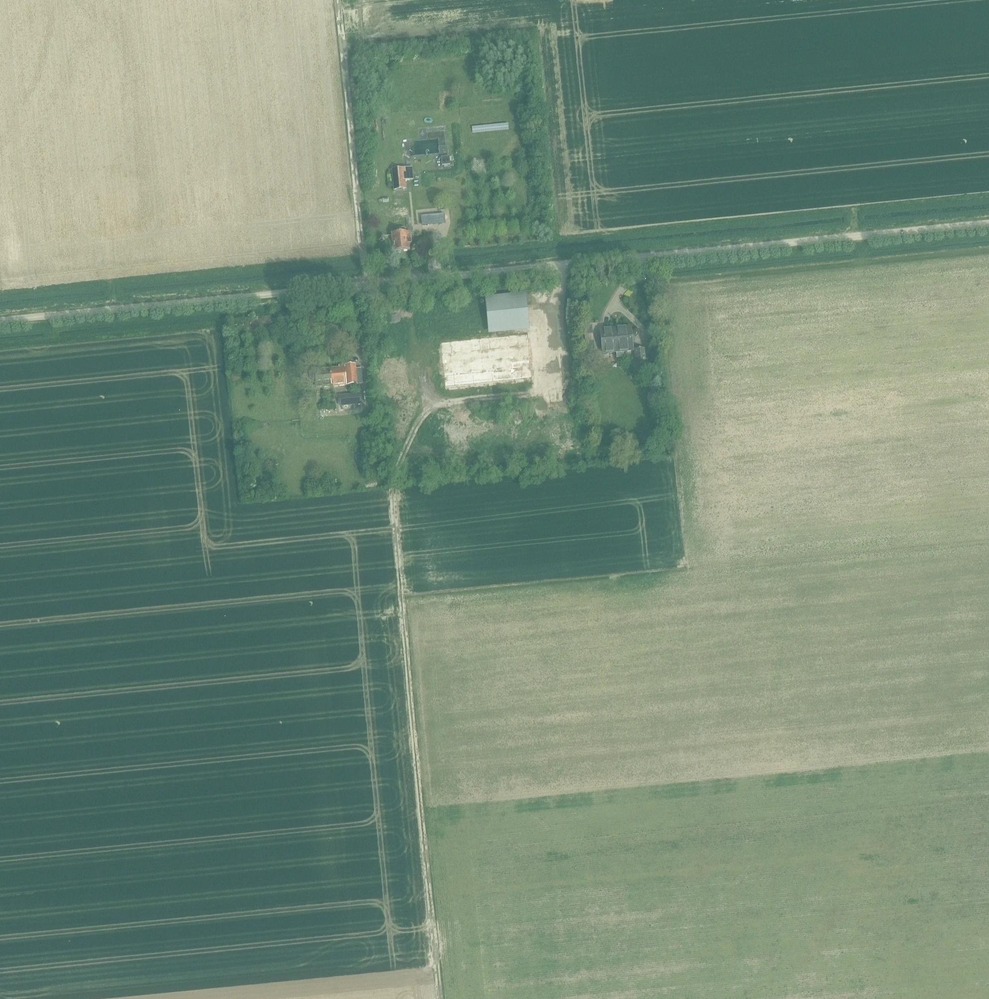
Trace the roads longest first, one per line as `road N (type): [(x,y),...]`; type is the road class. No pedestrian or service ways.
road 1 (unclassified): [(0,320),(988,223)]
road 2 (track): [(443,998),(392,488),(418,405)]

